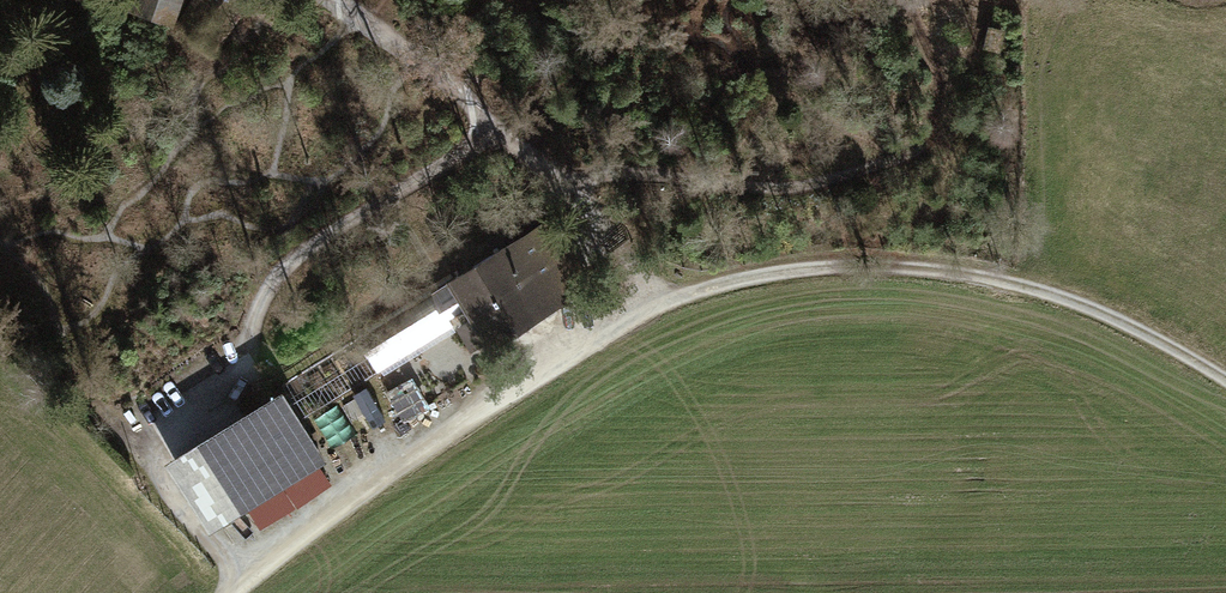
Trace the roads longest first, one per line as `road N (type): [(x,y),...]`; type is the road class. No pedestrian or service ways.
road 1 (track): [(659,306),(812,269),(900,266),(1049,283),(1225,375)]
road 2 (track): [(236,592),(548,365),(659,306)]
road 3 (track): [(337,0),(569,183),(615,248),(645,268)]
road 4 (track): [(497,122),(278,275),(247,340),(245,378)]
road 5 (track): [(569,183),(619,168),(739,189),(805,186),(923,149)]
road 6 (track): [(249,583),(136,445),(245,378)]
road 7 (track): [(0,250),(40,280),(83,376),(136,445)]

